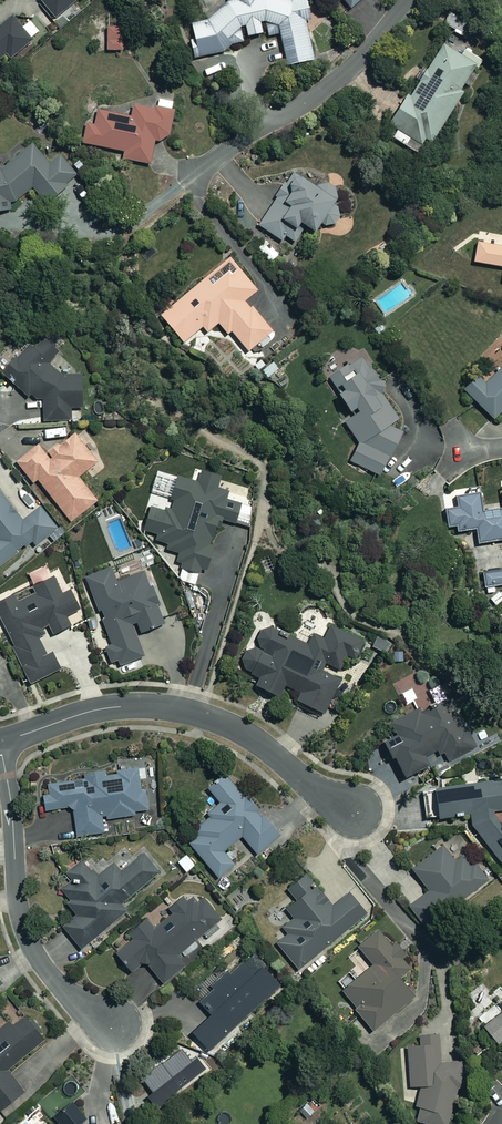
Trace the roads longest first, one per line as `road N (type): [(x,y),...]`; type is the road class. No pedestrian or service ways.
road 1 (residential): [(355,810),(307,784),(252,736),(185,710),(98,709),(0,741)]
road 2 (residential): [(114,1022),(49,974),(26,936),(0,741)]
road 3 (residential): [(193,177),(351,67),(407,0)]

